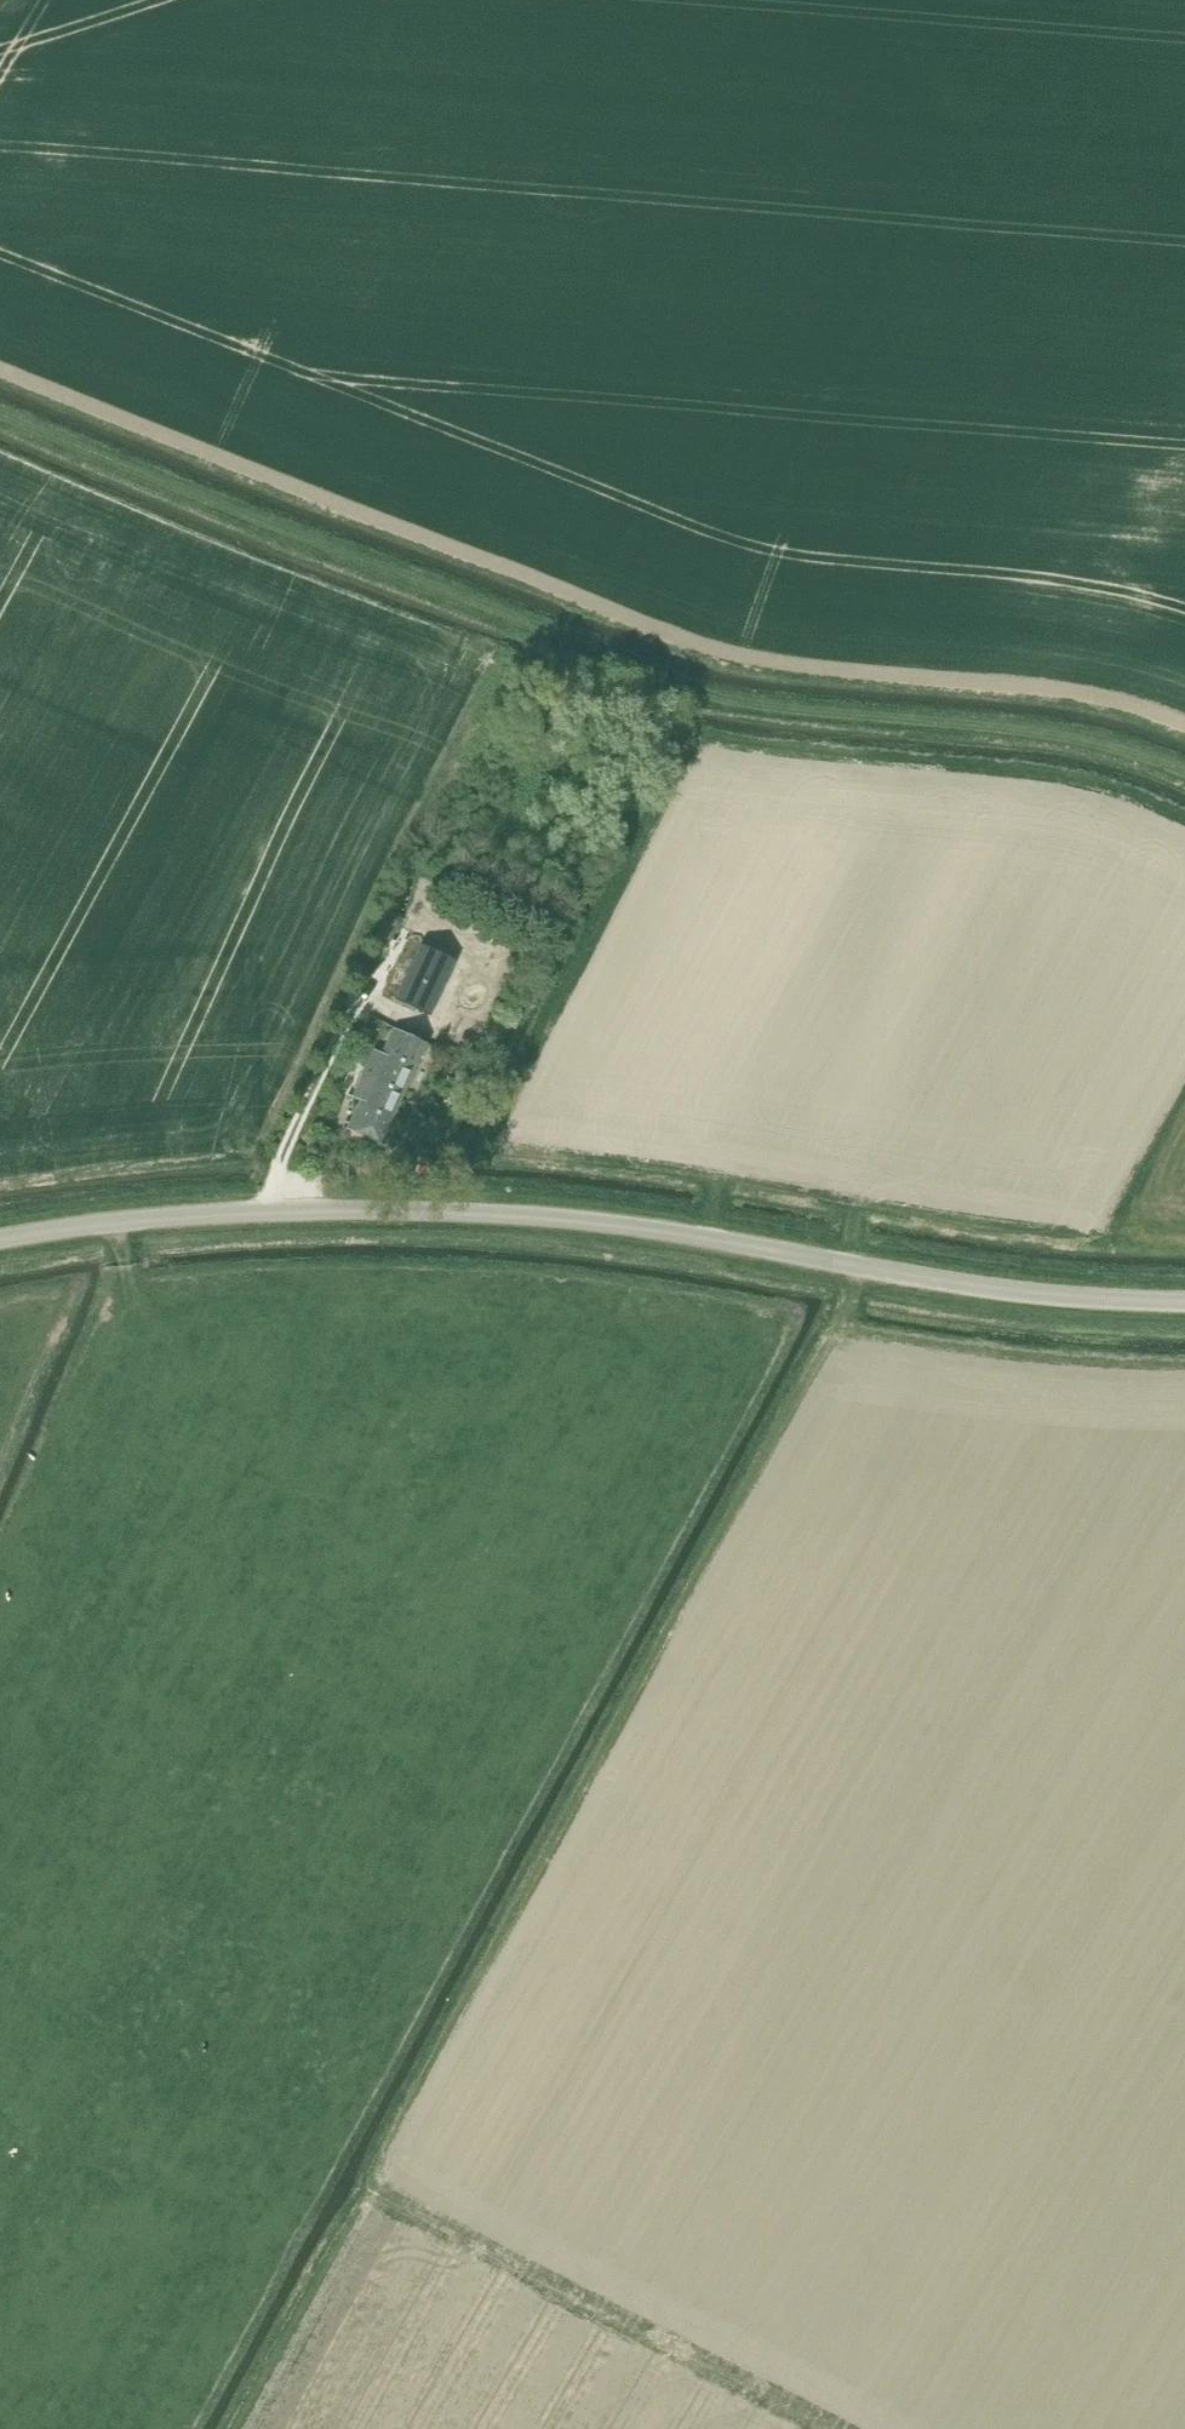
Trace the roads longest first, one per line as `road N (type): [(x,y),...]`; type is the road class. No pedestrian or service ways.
road 1 (unclassified): [(0,1239),(206,1215),(505,1215),(639,1228),(990,1289),(1184,1302)]

